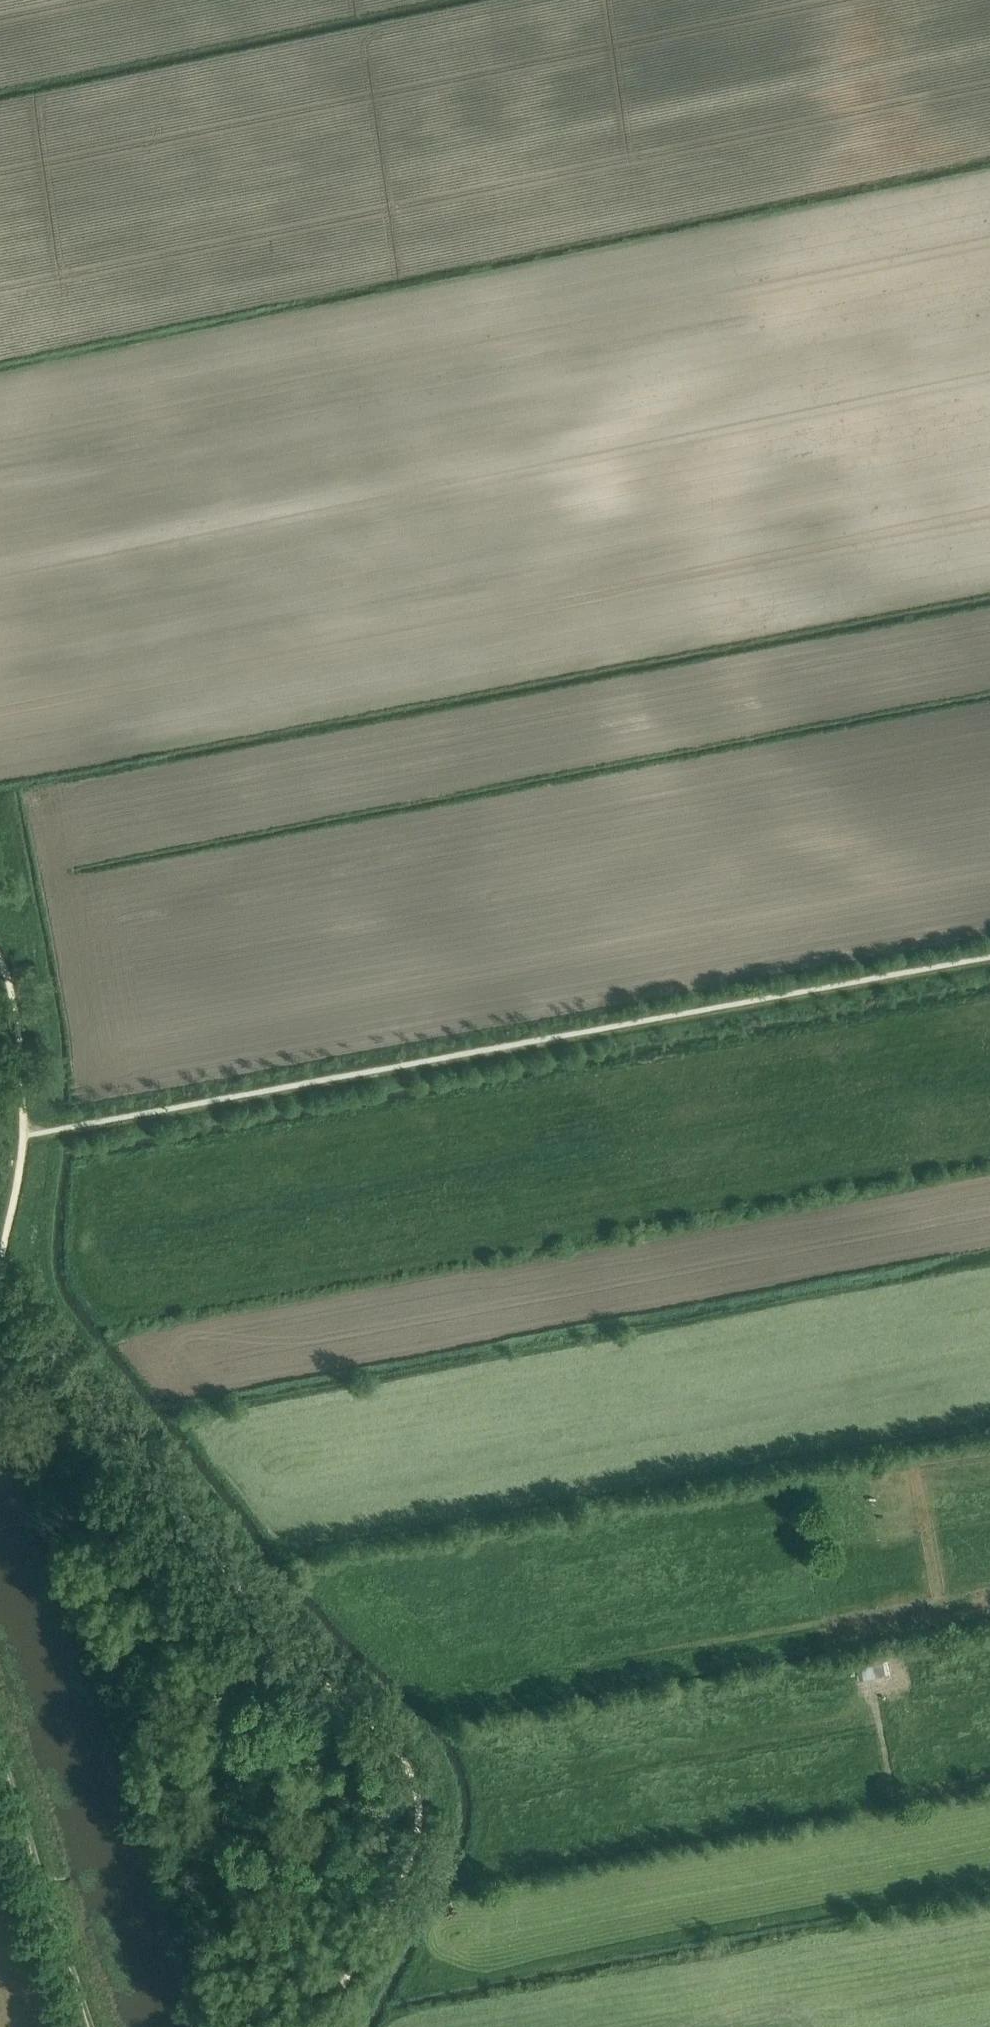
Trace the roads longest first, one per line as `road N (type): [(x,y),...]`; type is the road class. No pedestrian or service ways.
road 1 (track): [(91,2026),(0,1771)]

